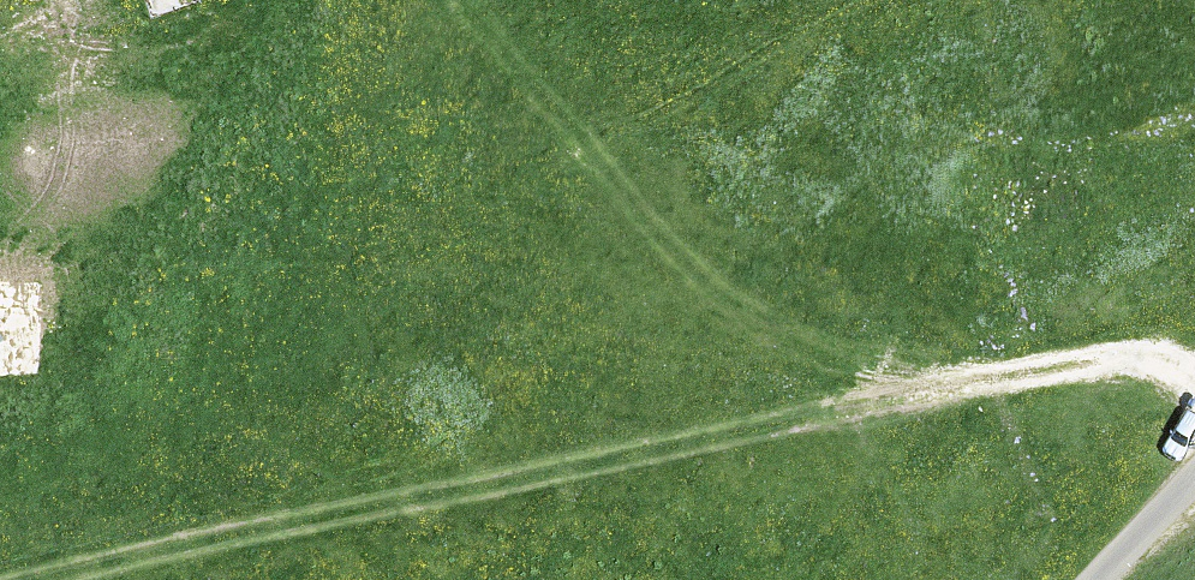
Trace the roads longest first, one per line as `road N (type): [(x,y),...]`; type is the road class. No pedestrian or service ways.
road 1 (track): [(0,549),(490,511),(674,444),(922,391),(1157,360),(1194,376)]
road 2 (track): [(1000,380),(836,334),(723,279),(581,177),(439,43),(411,0)]
road 3 (unclassified): [(1107,579),(1194,489)]

